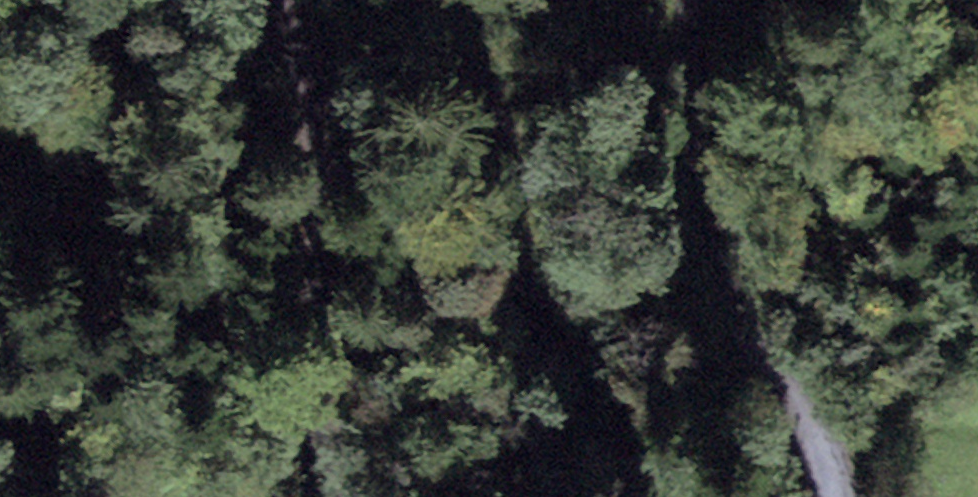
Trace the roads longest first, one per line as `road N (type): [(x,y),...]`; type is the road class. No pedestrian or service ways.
road 1 (track): [(644,496),(560,368),(498,222),(424,0)]
road 2 (track): [(696,0),(705,251),(739,325),(821,450),(834,496)]
road 3 (track): [(327,496),(305,396),(318,191),(285,0)]

